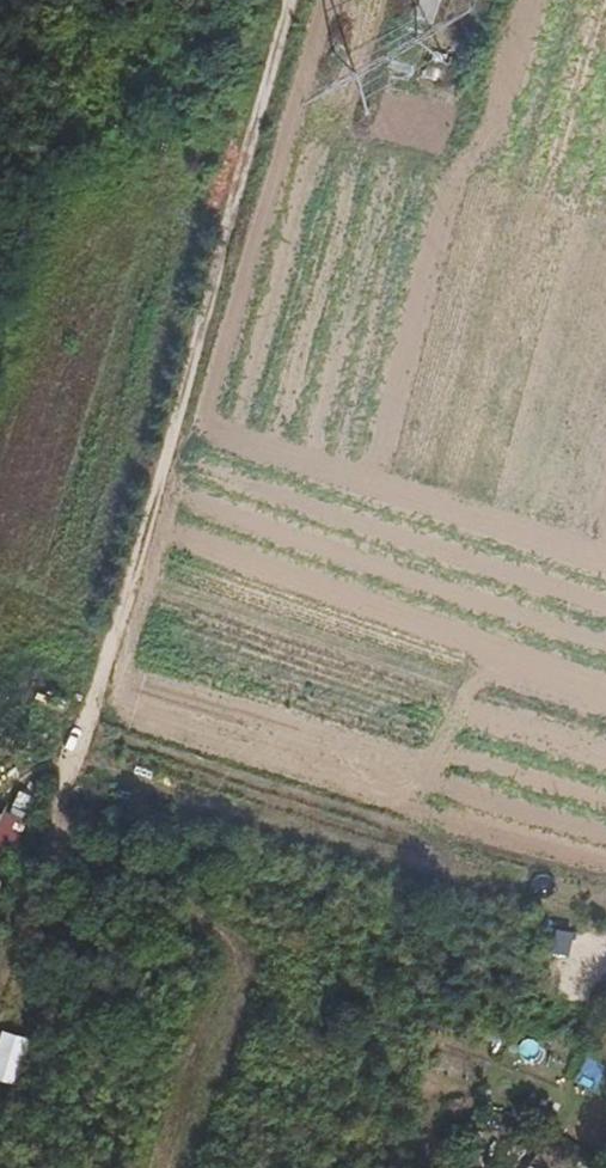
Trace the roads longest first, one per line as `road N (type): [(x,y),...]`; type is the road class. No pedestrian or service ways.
road 1 (track): [(83,770),(288,0)]

